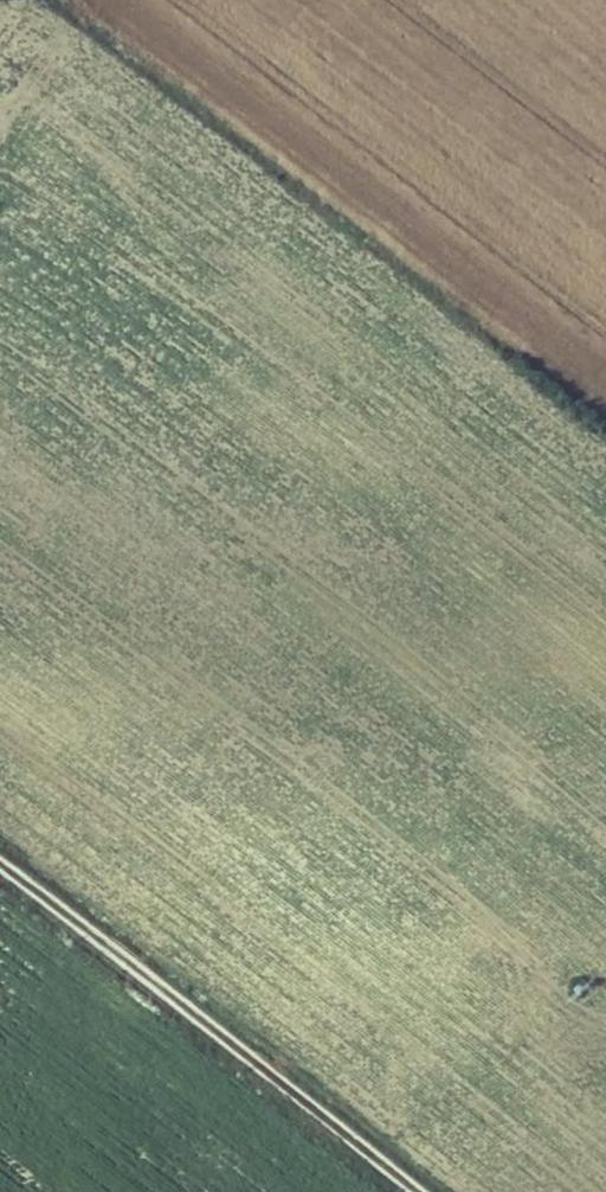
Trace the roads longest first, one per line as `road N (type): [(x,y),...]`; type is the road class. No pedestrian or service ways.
road 1 (unclassified): [(0,863),(418,1191)]

